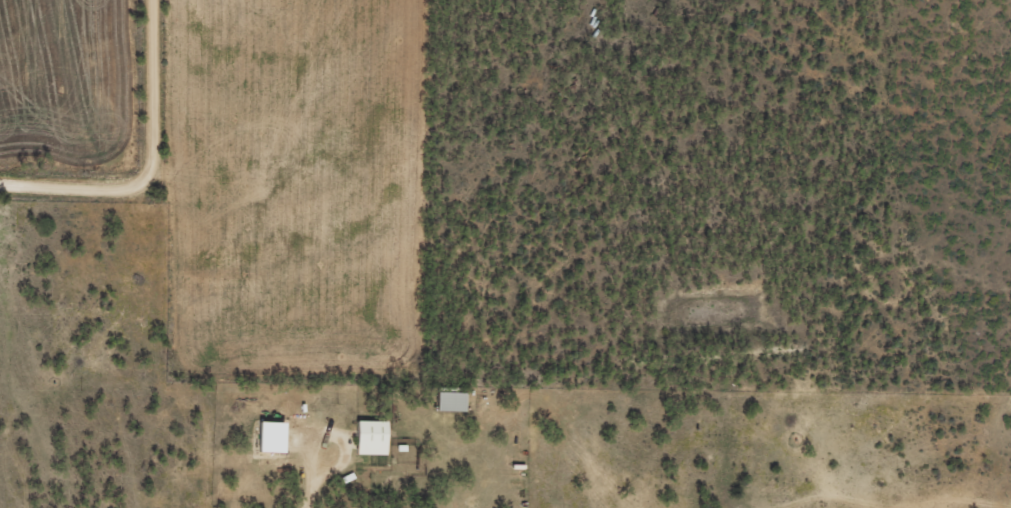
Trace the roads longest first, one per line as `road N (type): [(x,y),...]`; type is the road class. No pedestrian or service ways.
road 1 (residential): [(0,164),(70,150),(105,120),(141,0)]

